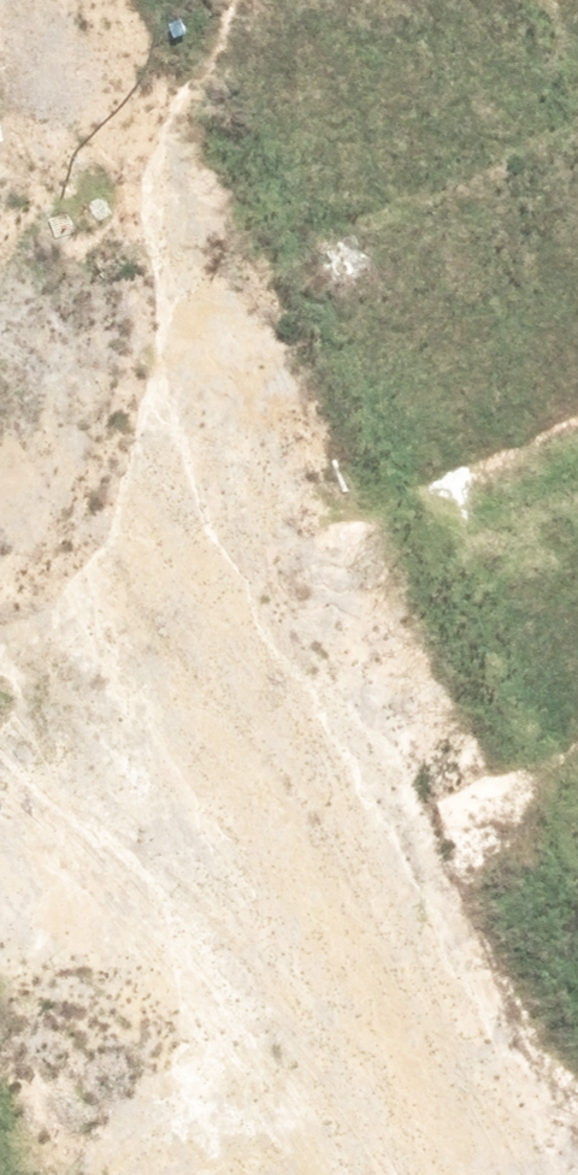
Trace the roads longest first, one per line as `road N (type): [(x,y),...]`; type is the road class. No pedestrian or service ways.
road 1 (tertiary): [(0,258),(498,1174)]
road 2 (tertiary): [(351,1174),(297,1037),(0,507)]

